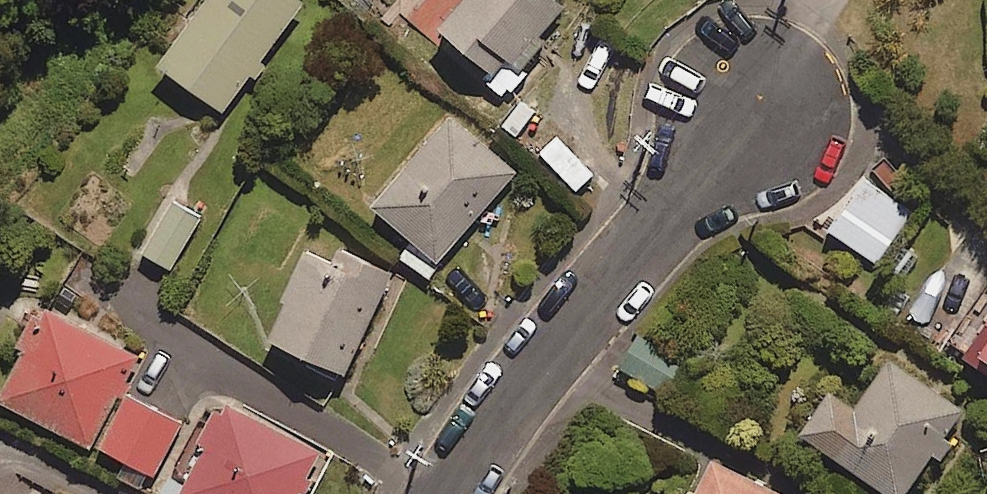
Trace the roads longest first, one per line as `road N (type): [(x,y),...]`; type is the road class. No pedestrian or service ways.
road 1 (residential): [(738,87),(484,394),(424,493)]

